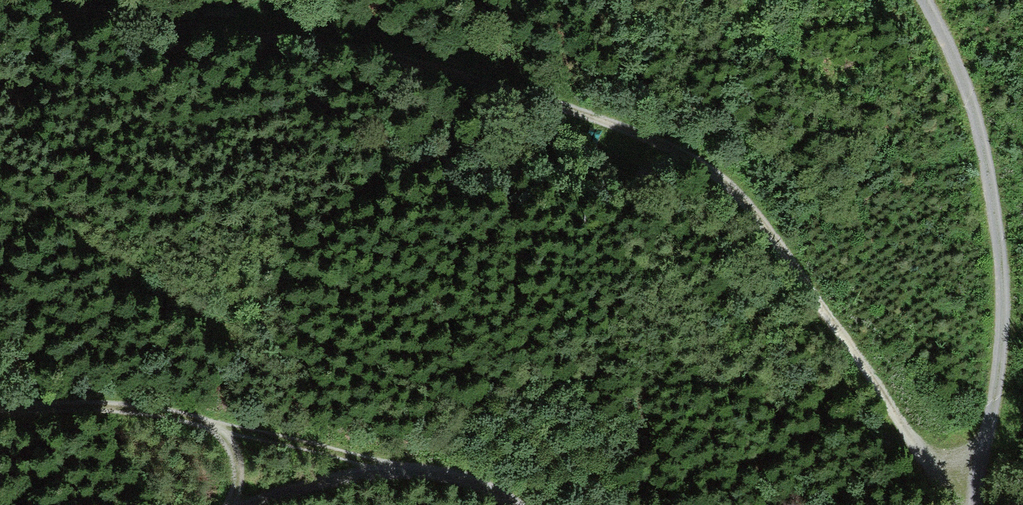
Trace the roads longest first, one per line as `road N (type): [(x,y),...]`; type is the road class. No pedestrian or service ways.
road 1 (track): [(91,0),(178,26),(422,60),(508,82),(663,140),(711,173),(779,238),(956,504)]
road 2 (track): [(975,504),(1004,305),(1003,242),(967,82),(928,0)]
road 3 (track): [(379,466),(227,426),(113,411),(0,413)]
road 4 (track): [(515,504),(503,489),(379,466),(234,504)]

